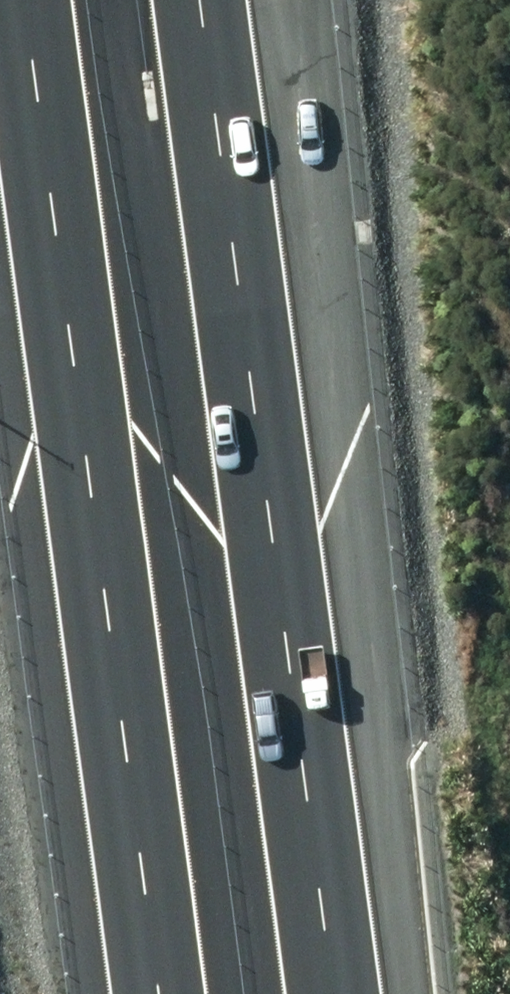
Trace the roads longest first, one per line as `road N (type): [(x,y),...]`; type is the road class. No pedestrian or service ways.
road 1 (motorway): [(203,0),(337,993)]
road 2 (motorway): [(142,993),(14,0)]

